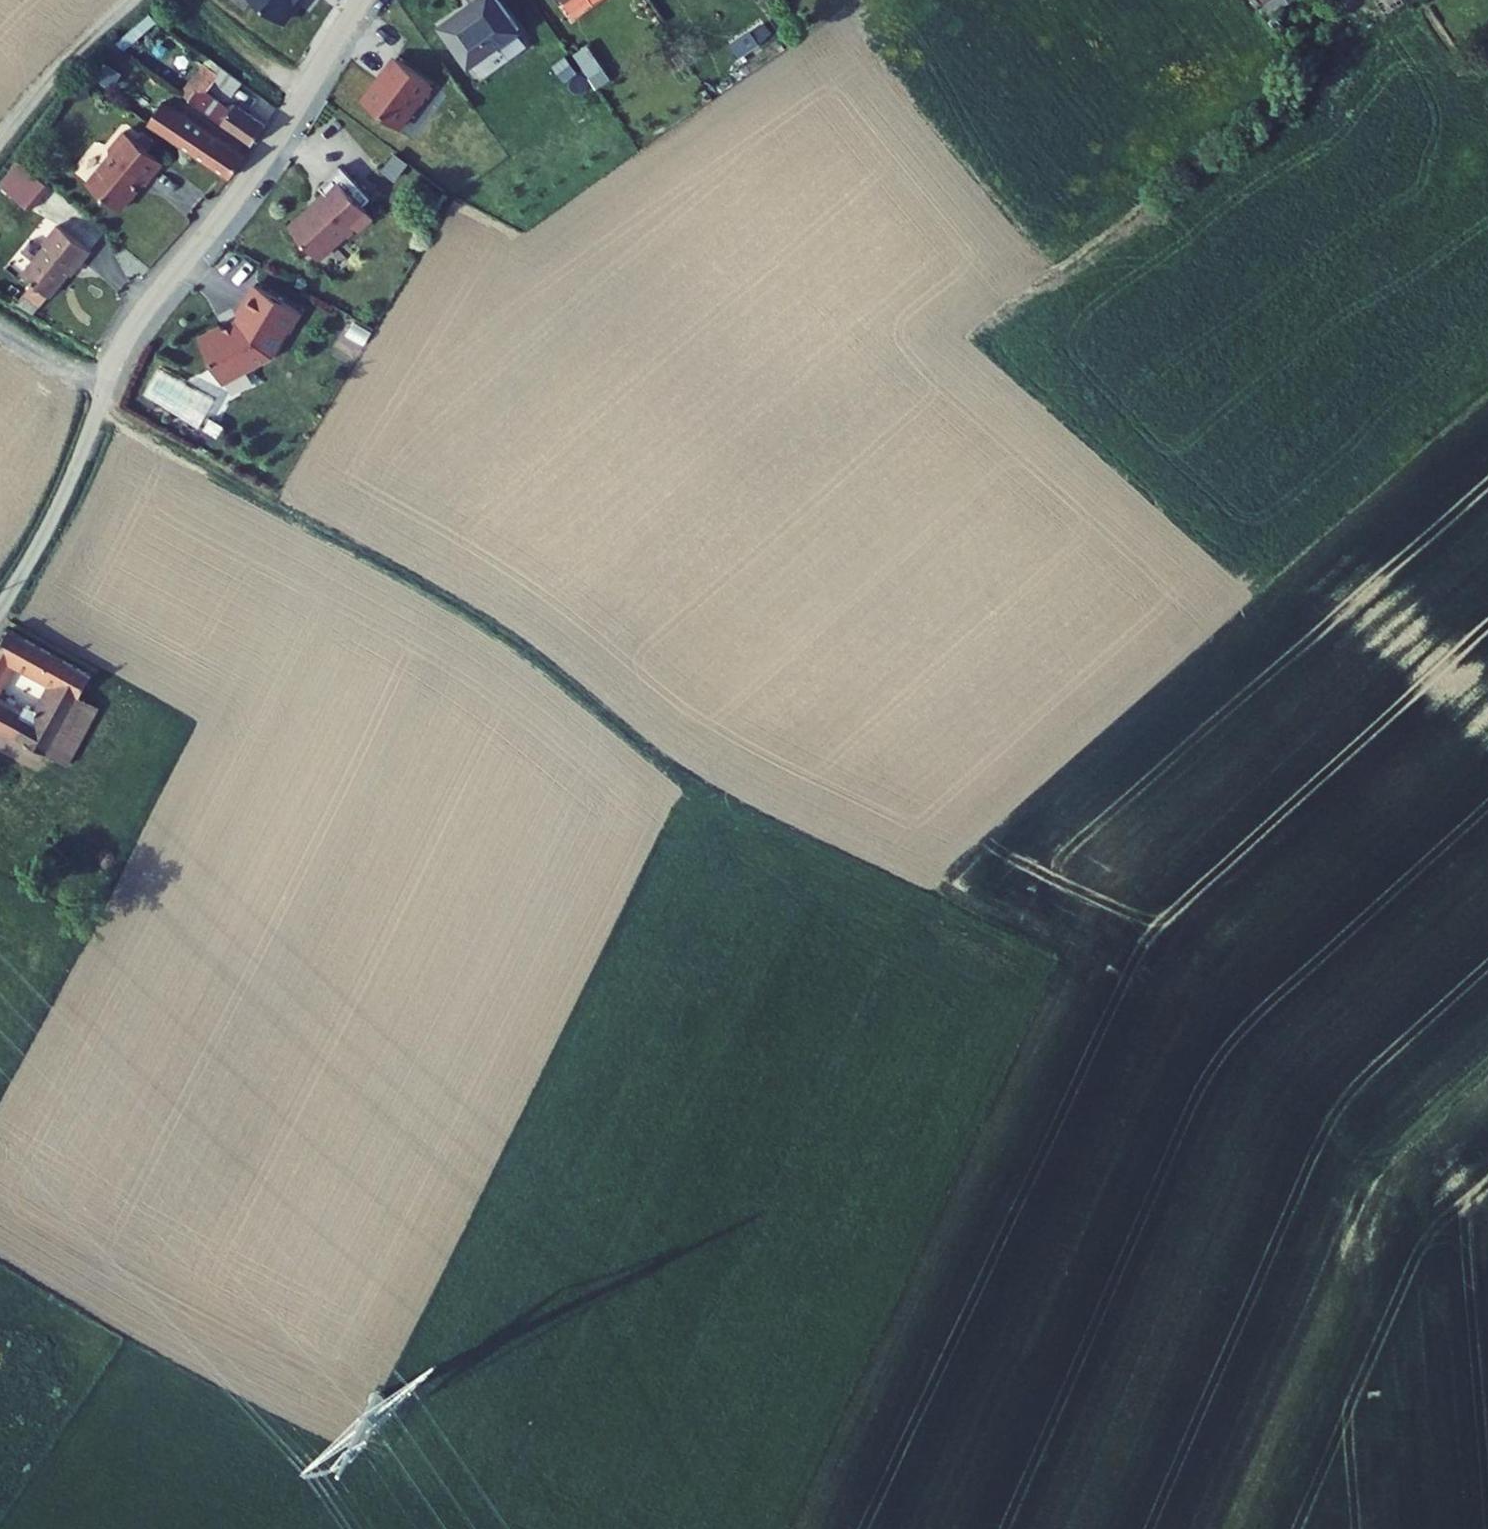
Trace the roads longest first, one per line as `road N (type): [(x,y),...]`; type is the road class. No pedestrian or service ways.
road 1 (residential): [(0,606),(67,490),(138,320),(241,190),(362,0)]
road 2 (track): [(136,0),(0,145)]
road 3 (track): [(0,320),(110,382)]

